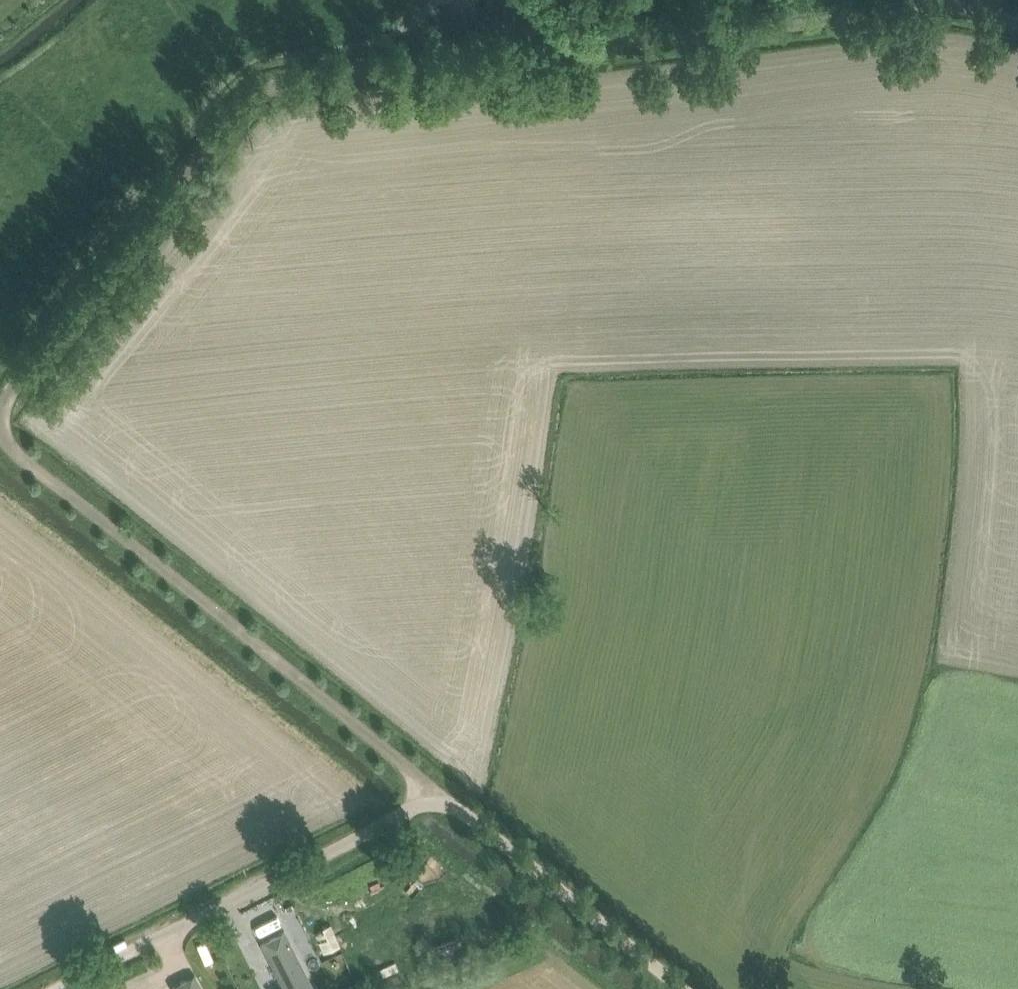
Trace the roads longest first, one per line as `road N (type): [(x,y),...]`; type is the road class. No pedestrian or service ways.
road 1 (track): [(949,4),(284,97),(236,136),(22,383),(5,404),(0,428)]
road 2 (unclassified): [(685,988),(442,793),(53,988)]
road 3 (track): [(0,433),(19,456),(442,793)]

